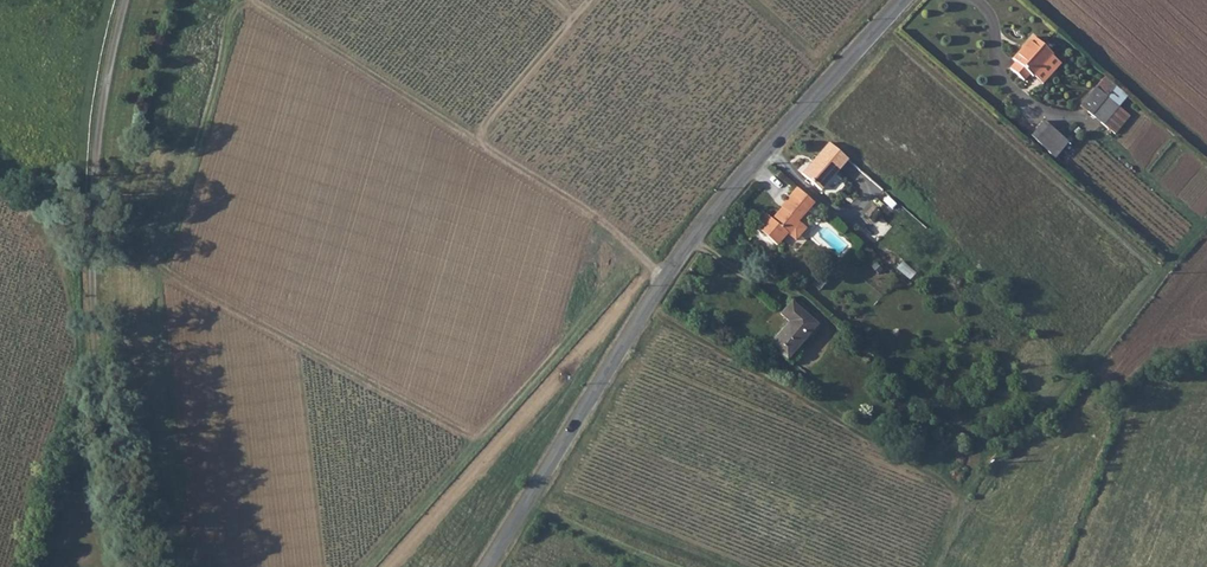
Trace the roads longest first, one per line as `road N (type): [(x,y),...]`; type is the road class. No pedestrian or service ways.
road 1 (unclassified): [(486,566),(708,212),(903,0)]
road 2 (track): [(146,566),(94,342),(92,216),(105,83),(124,0)]
road 3 (track): [(666,278),(603,220),(257,0)]
road 4 (track): [(474,140),(587,0)]

